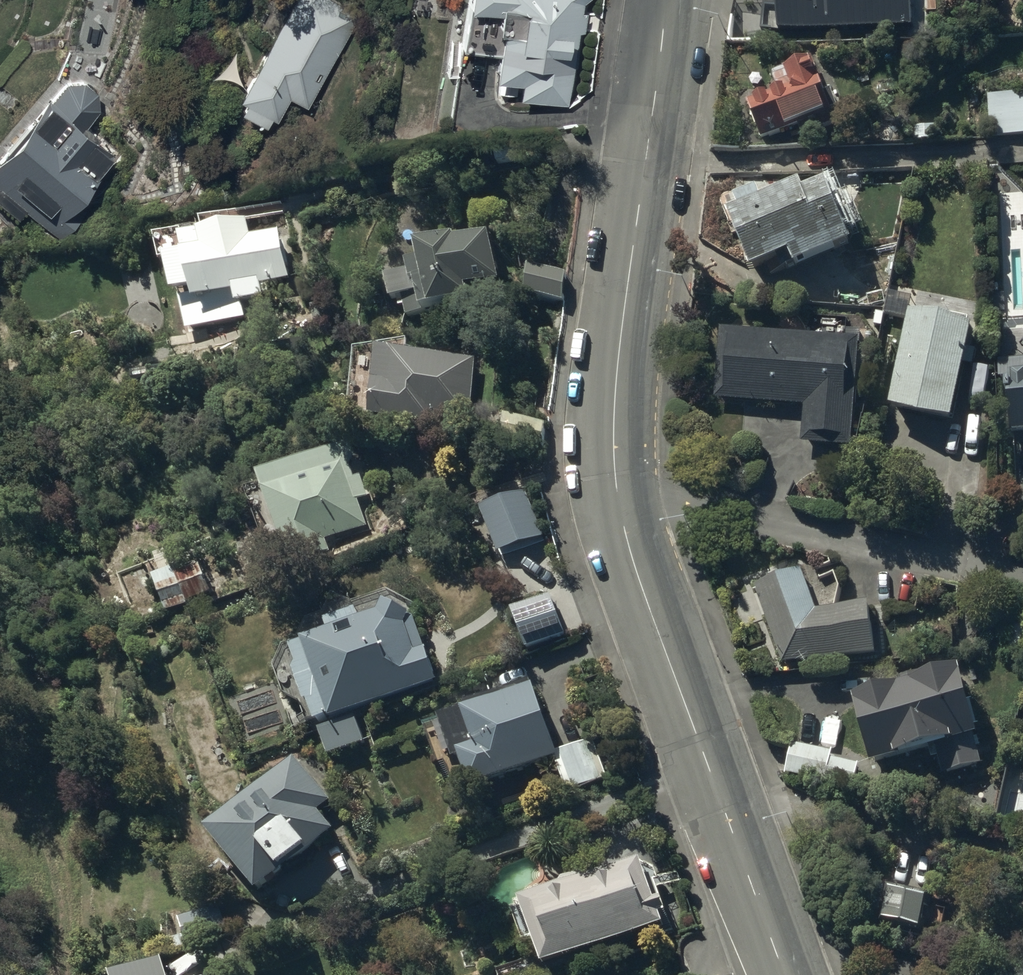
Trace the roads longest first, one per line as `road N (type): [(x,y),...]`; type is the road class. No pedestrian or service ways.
road 1 (tertiary): [(617,495),(633,563),(785,974)]
road 2 (tertiary): [(666,0),(615,433),(617,495)]
road 3 (residential): [(1022,575),(617,495)]

